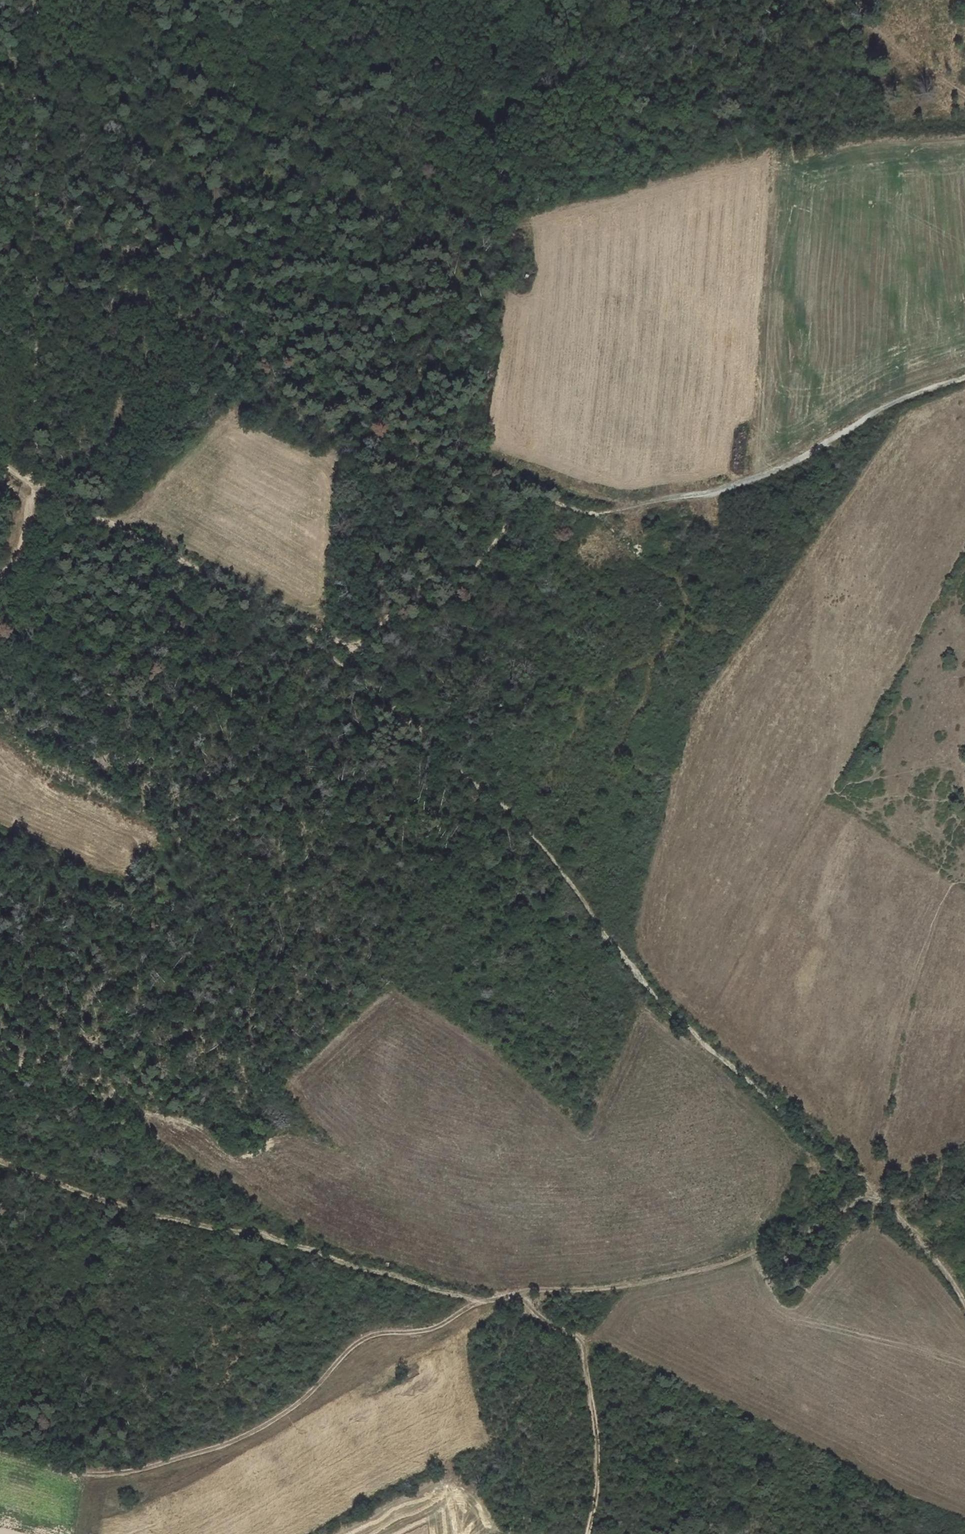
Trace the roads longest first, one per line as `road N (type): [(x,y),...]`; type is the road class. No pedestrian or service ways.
road 1 (track): [(0,578),(23,545),(36,397),(40,0)]
road 2 (track): [(775,472),(890,407),(964,378)]

